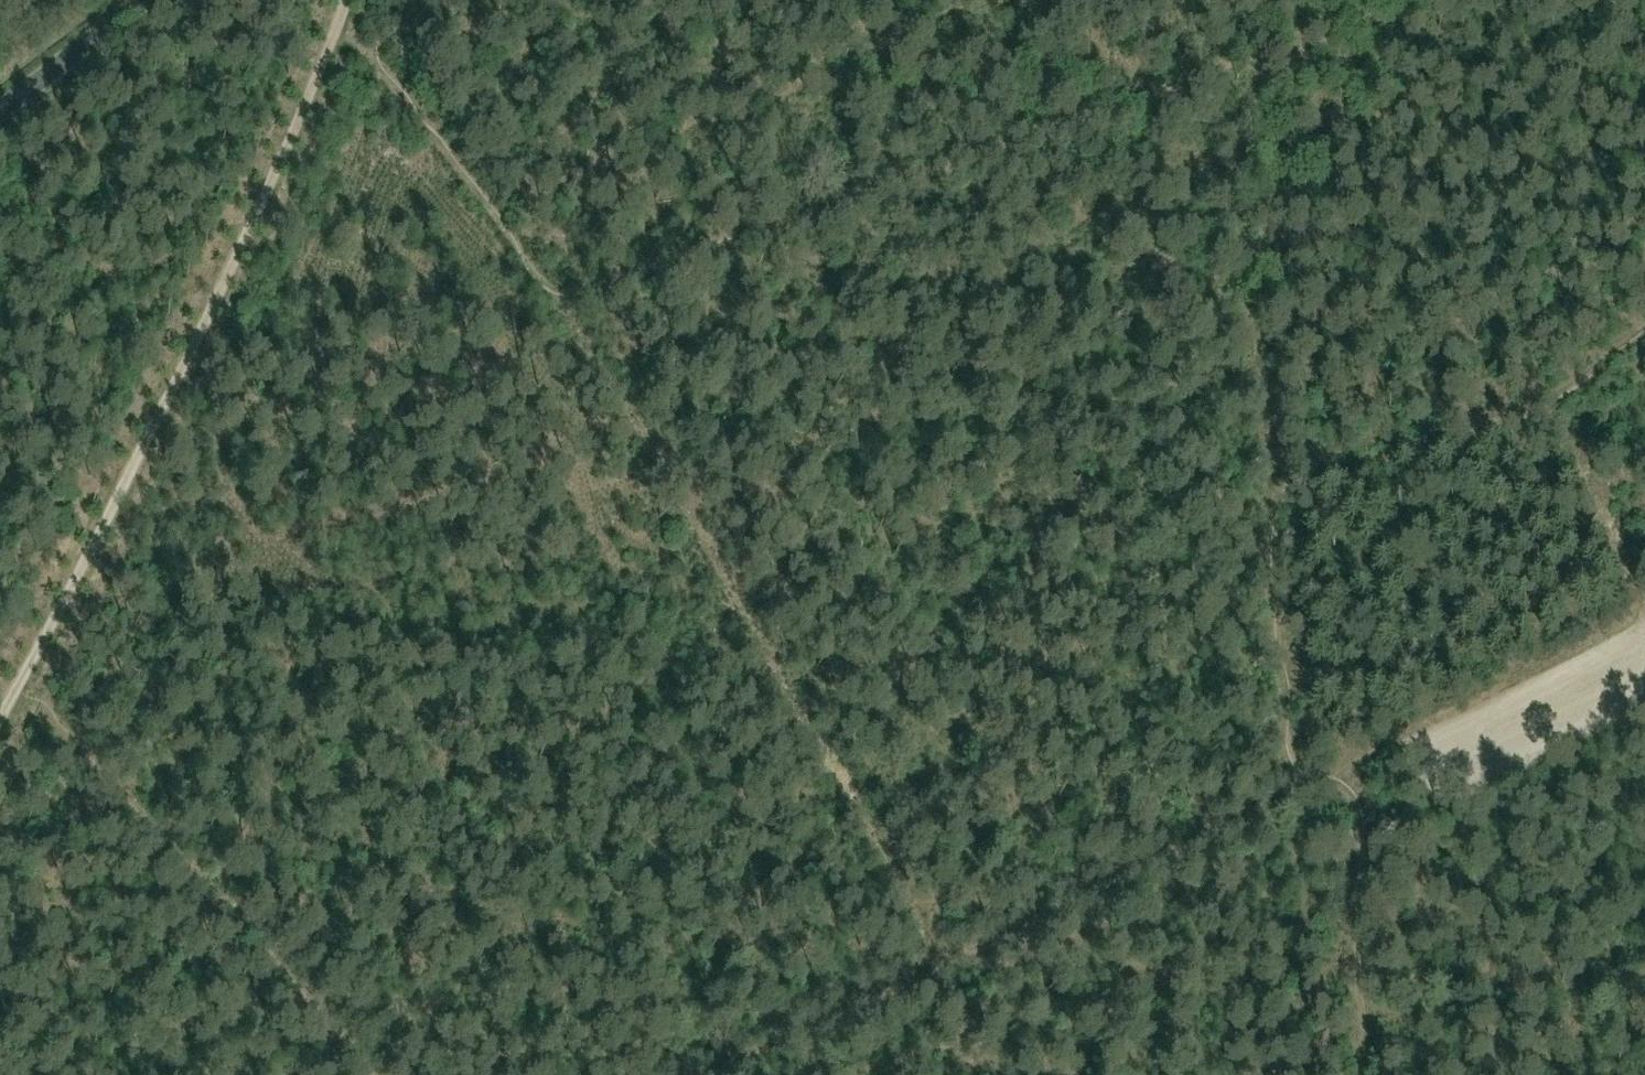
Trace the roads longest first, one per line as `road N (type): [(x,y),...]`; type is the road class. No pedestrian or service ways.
road 1 (track): [(1371,32),(551,310)]
road 2 (track): [(551,310),(934,951)]
road 3 (track): [(22,679),(158,423),(345,10)]
road 4 (track): [(367,1074),(22,679)]
road 5 (track): [(1270,487),(1241,234),(1371,32)]
road 6 (track): [(934,951),(1310,775)]
road 7 (track): [(1270,487),(1542,411),(1644,336)]
road 8 (track): [(1310,775),(1644,598)]
road 9 (track): [(345,10),(551,310)]
road 10 (track): [(1335,1074),(1310,775)]
road 11 (track): [(1310,775),(1270,487)]
road 12 (track): [(693,1074),(934,951)]
road 13 (unclassified): [(0,100),(133,0)]

